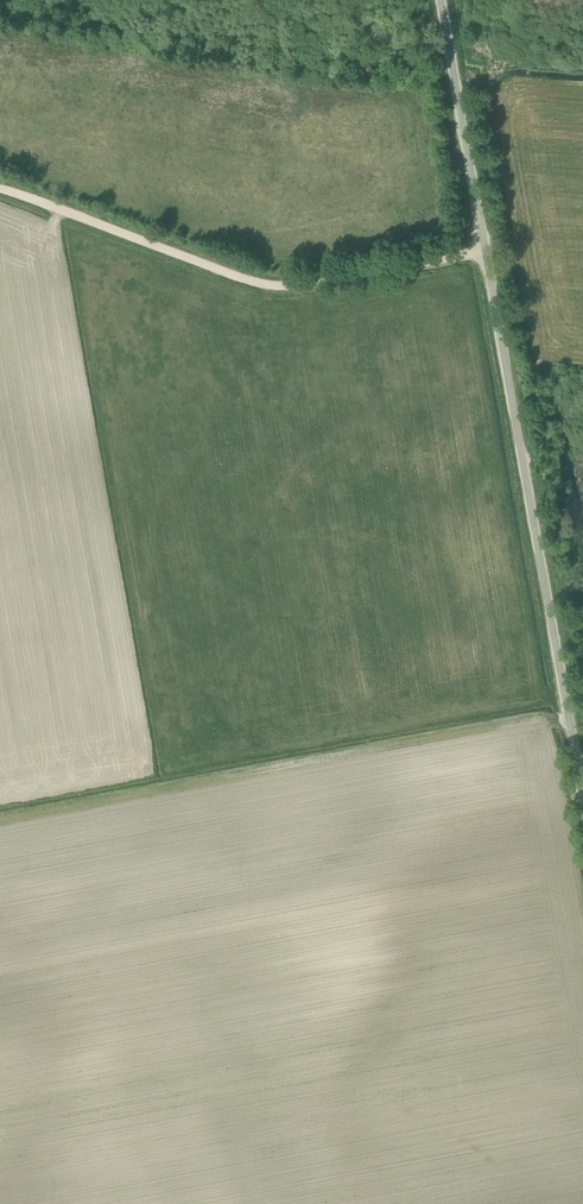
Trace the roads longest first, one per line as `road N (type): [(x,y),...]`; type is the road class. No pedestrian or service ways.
road 1 (unclassified): [(582,820),(450,0)]
road 2 (track): [(490,247),(329,284),(265,285),(0,188)]
road 3 (track): [(224,1066),(252,1203)]

